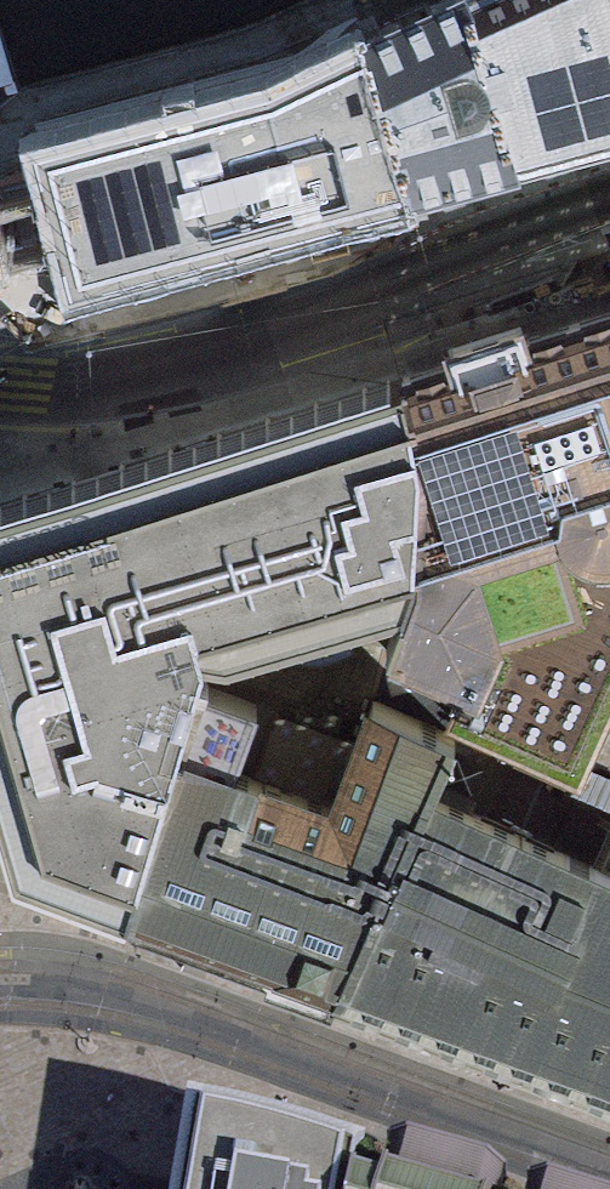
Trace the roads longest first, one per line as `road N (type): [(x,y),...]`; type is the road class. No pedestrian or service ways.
road 1 (residential): [(0,981),(66,983),(195,1017),(609,1170)]
road 2 (residential): [(609,219),(112,369),(0,381)]

